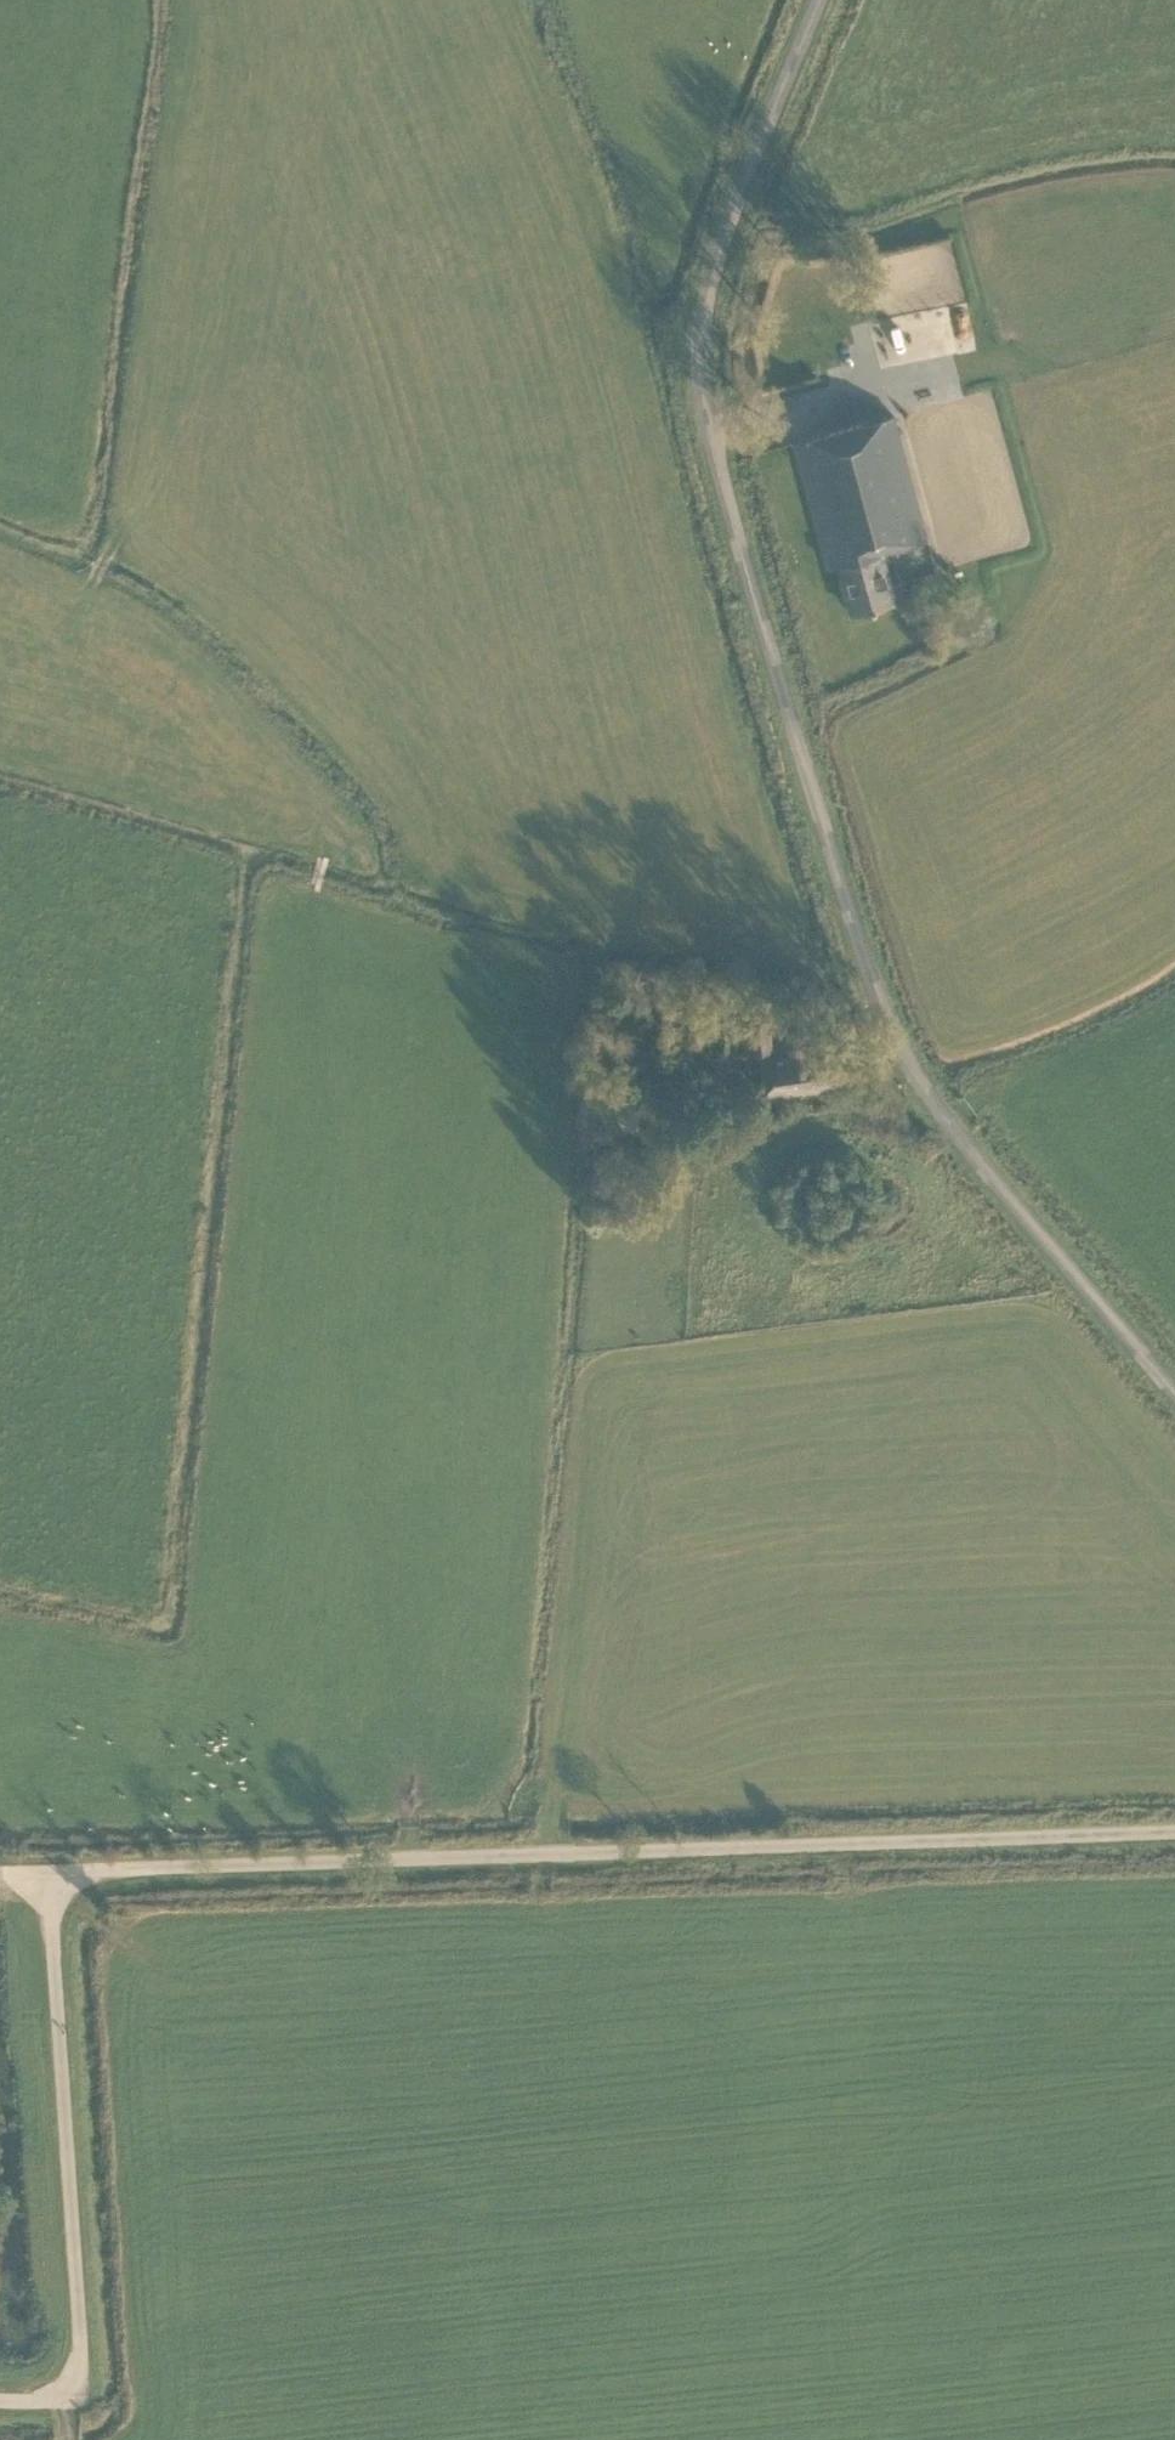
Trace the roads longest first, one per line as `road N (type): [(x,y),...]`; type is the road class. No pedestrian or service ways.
road 1 (unclassified): [(1174,1827),(118,1865),(57,1880),(50,1918),(82,2348),(73,2381),(56,2398),(0,2397)]
road 2 (tertiary): [(1174,1393),(915,1080),(887,1026),(717,457),(702,386),(703,330),(730,227),(823,0)]

